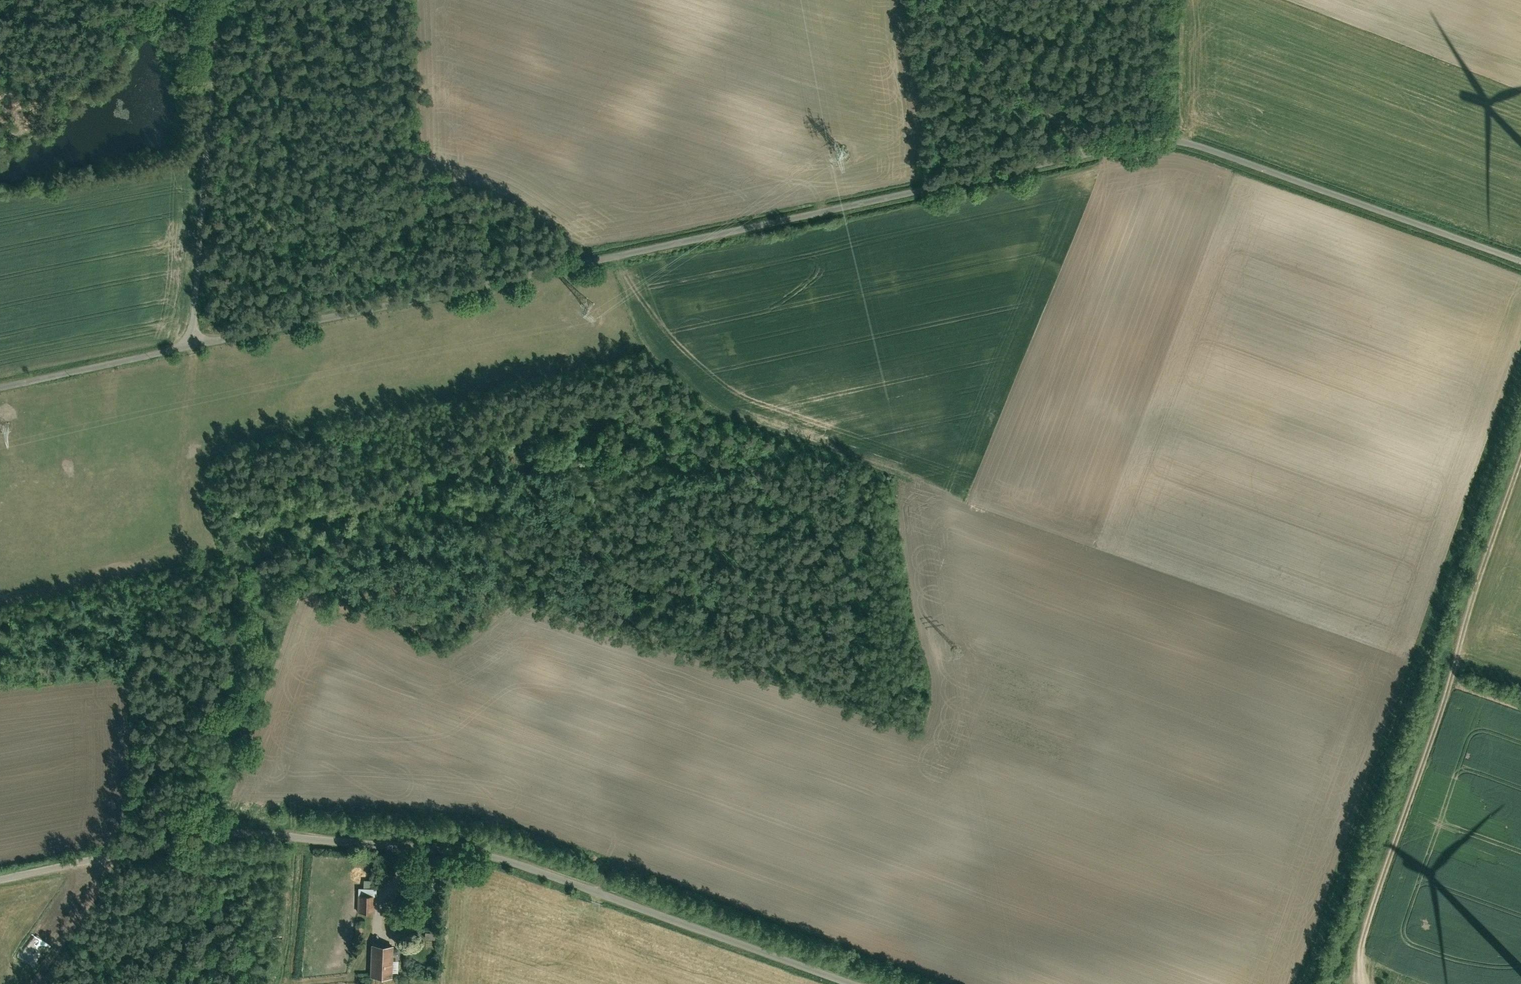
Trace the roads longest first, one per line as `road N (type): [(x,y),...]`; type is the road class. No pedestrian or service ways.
road 1 (unclassified): [(1520,257),(1217,148),(1151,136),(0,382)]
road 2 (residential): [(0,877),(191,835),(466,851),(854,983)]
road 3 (track): [(1520,457),(1364,922),(1362,983)]

